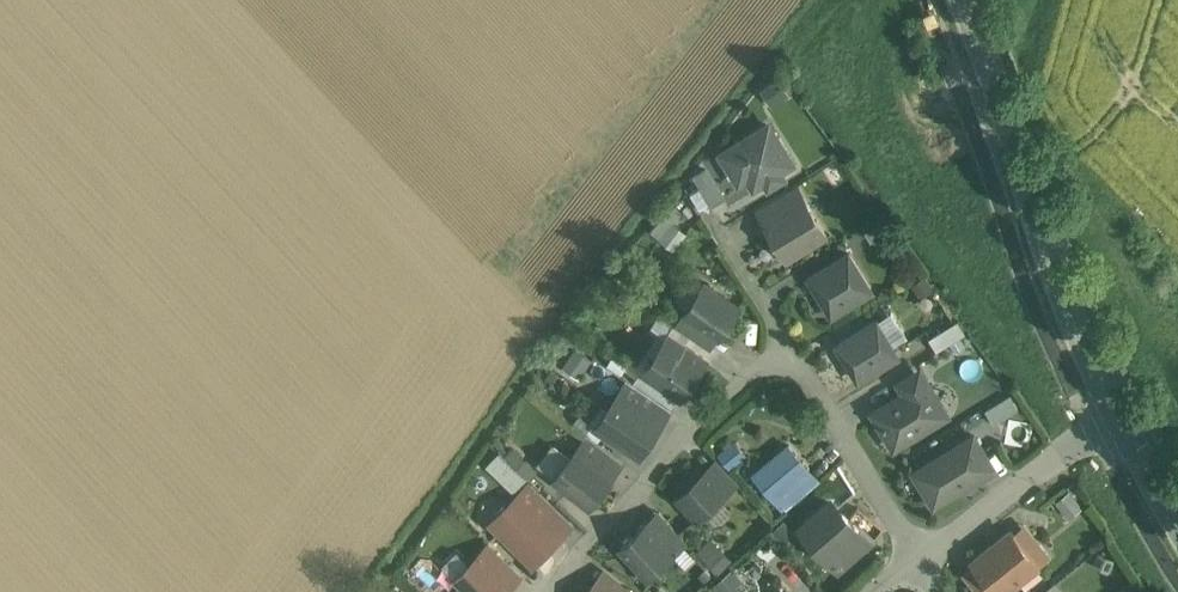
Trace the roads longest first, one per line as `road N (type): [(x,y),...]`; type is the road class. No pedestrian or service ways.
road 1 (tertiary): [(965,0),(1122,416)]
road 2 (residential): [(554,591),(684,441),(789,345)]
road 3 (residential): [(789,345),(919,560)]
road 4 (residential): [(1122,416),(919,560)]
road 5 (residential): [(718,232),(789,345)]

